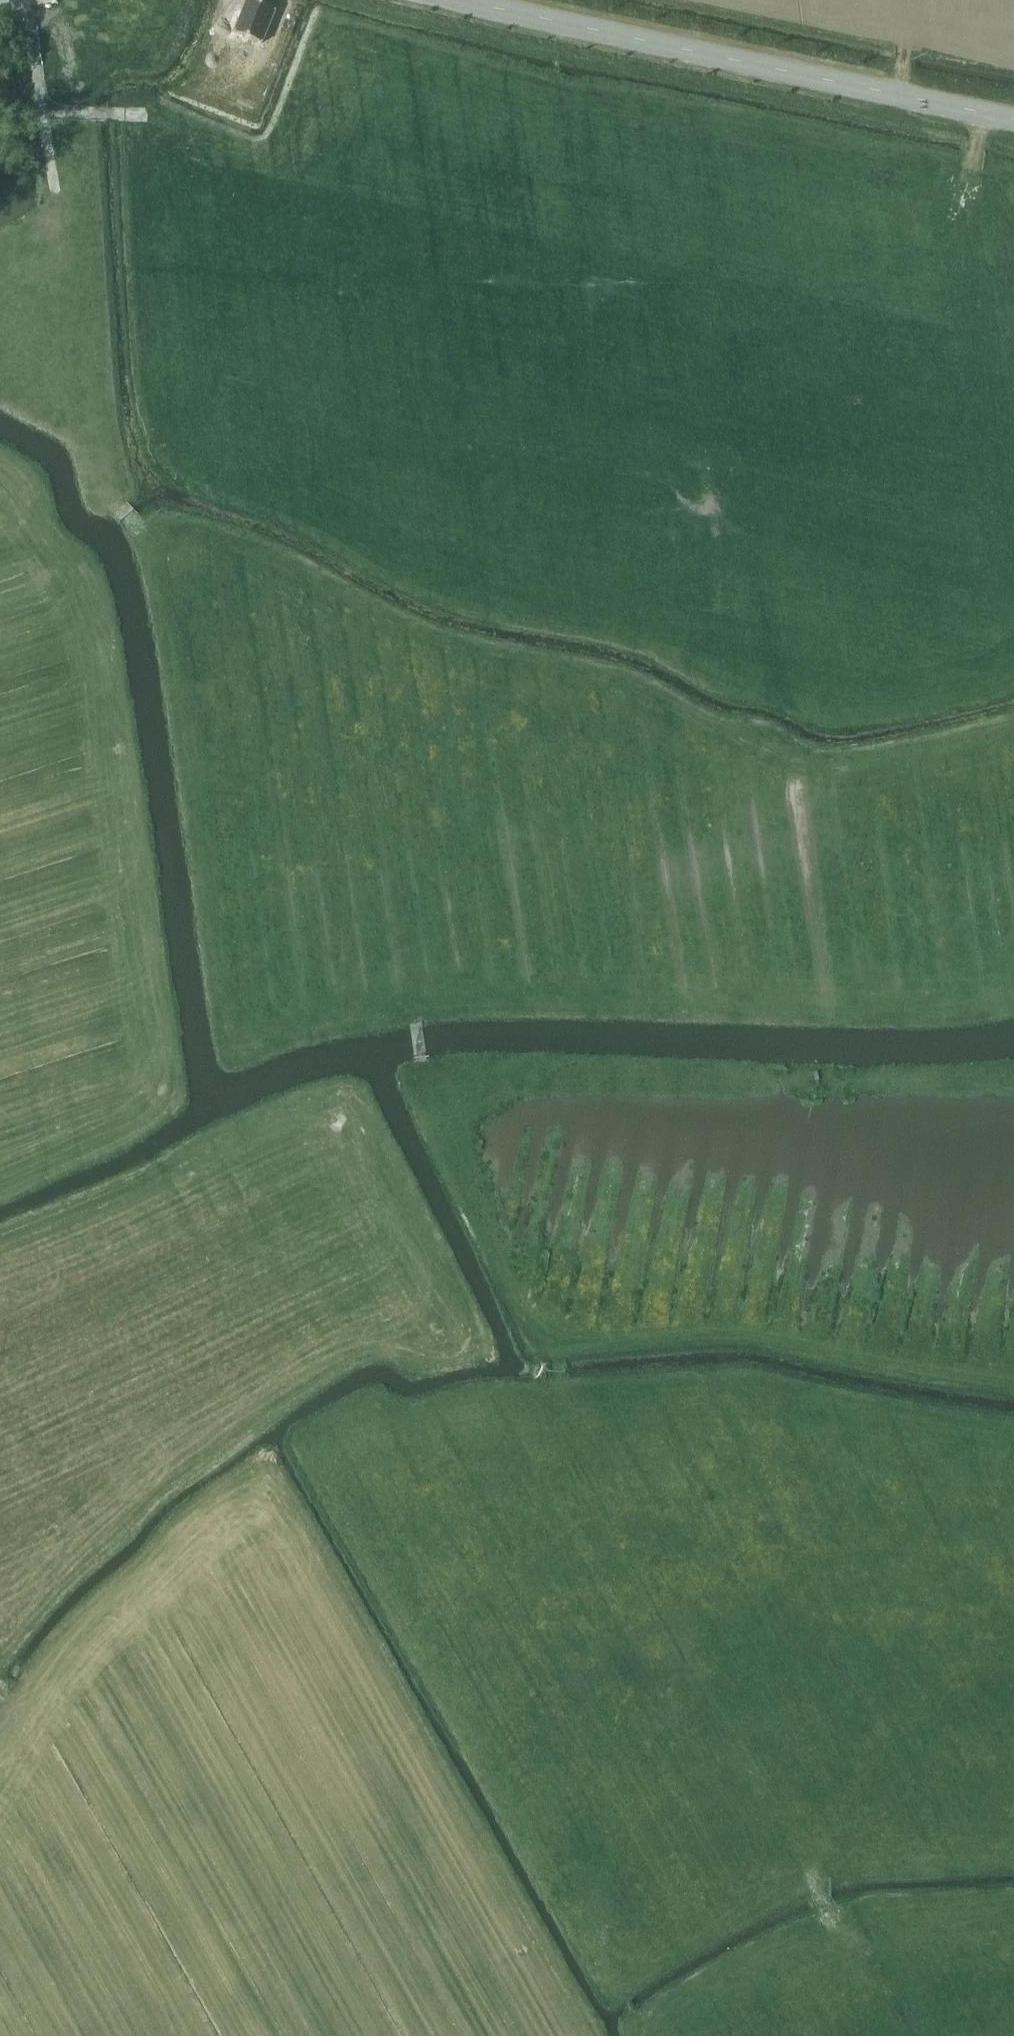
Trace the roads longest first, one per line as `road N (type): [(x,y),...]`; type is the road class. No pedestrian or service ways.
road 1 (tertiary): [(1013,127),(438,0)]

